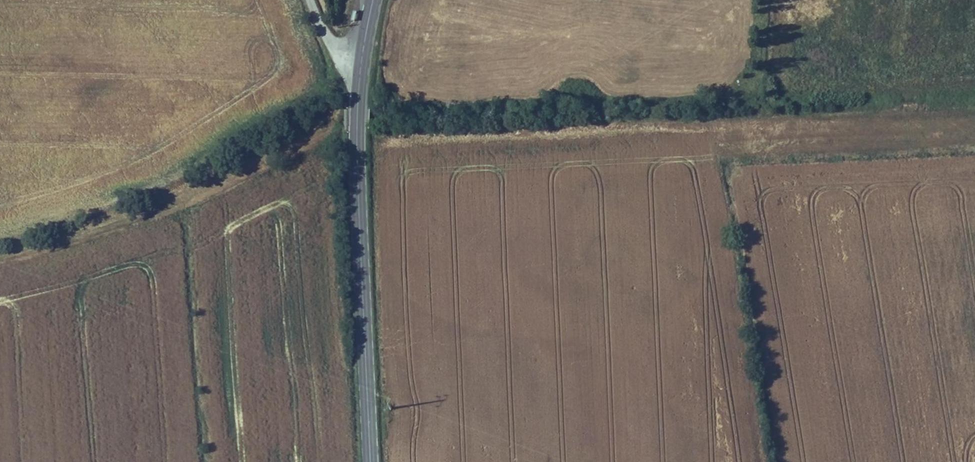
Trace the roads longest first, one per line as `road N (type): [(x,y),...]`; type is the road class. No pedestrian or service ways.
road 1 (primary): [(371,461),(358,197),(362,59)]
road 2 (track): [(0,256),(114,221),(336,107)]

